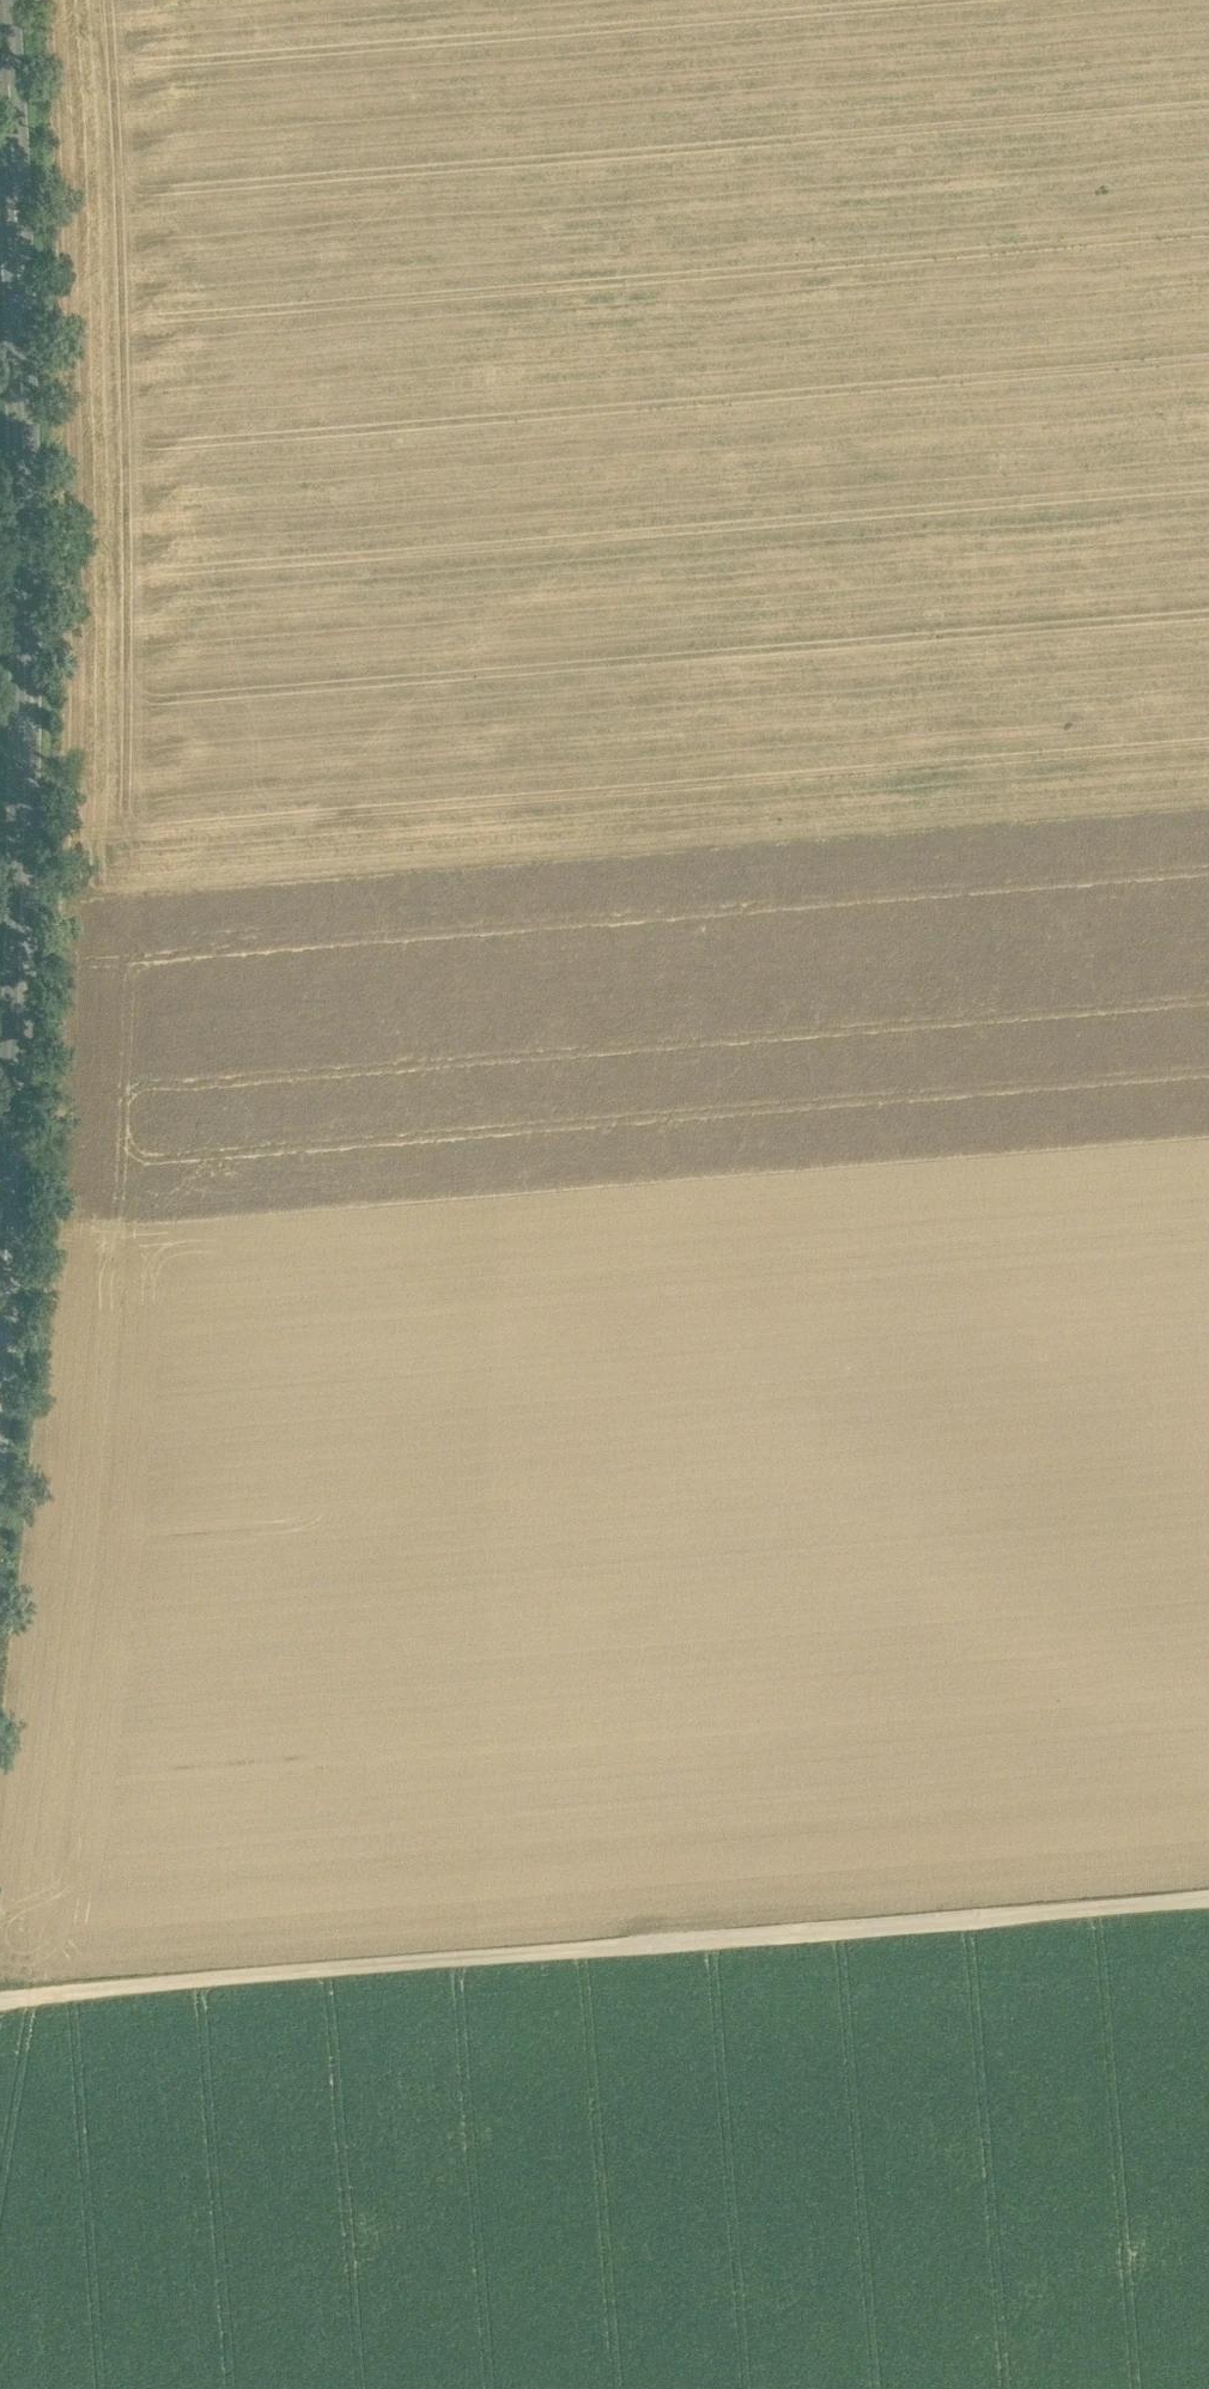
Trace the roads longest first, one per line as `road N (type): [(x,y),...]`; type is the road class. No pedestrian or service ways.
road 1 (secondary): [(0,1338),(29,609),(6,0)]
road 2 (track): [(1208,1900),(0,2002)]

